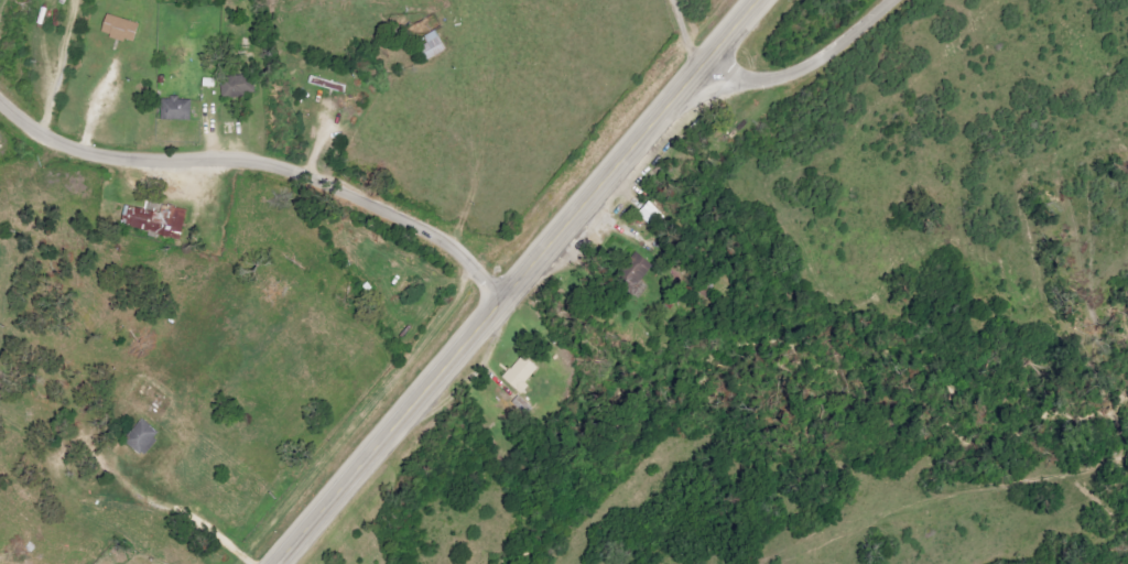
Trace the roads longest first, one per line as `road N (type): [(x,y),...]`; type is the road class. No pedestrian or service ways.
road 1 (primary): [(282,563),(763,0)]
road 2 (residential): [(0,104),(56,148),(101,164),(290,171),(415,228),(463,258),(508,302)]
road 3 (residential): [(711,62),(745,82),(798,78),(821,68),(897,0)]

